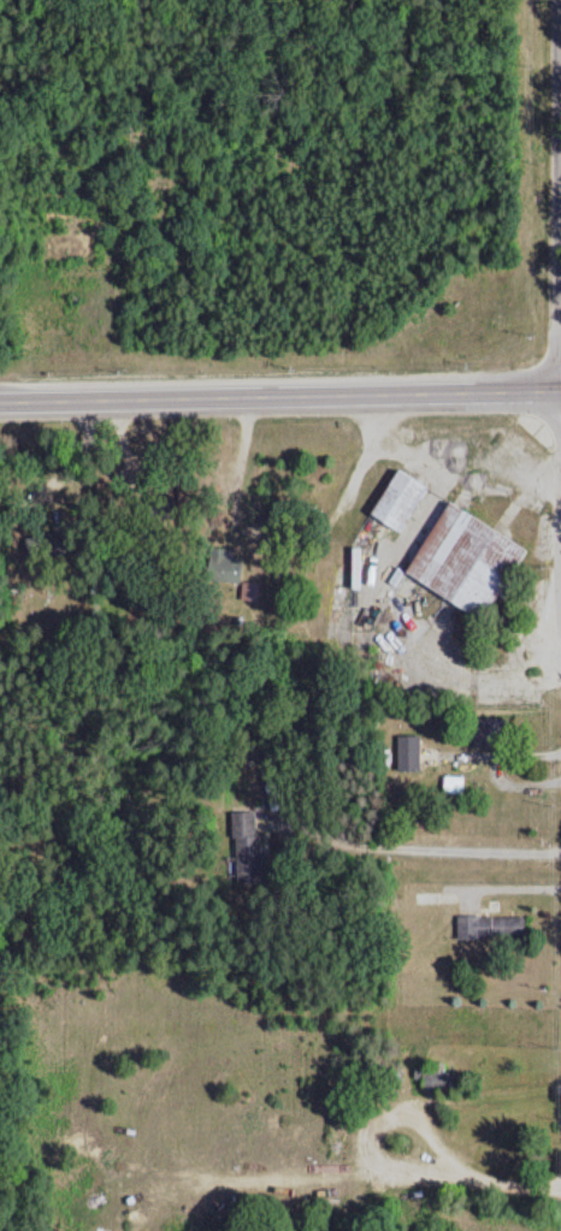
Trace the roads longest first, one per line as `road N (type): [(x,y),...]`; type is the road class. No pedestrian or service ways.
road 1 (primary): [(560,382),(0,398)]

